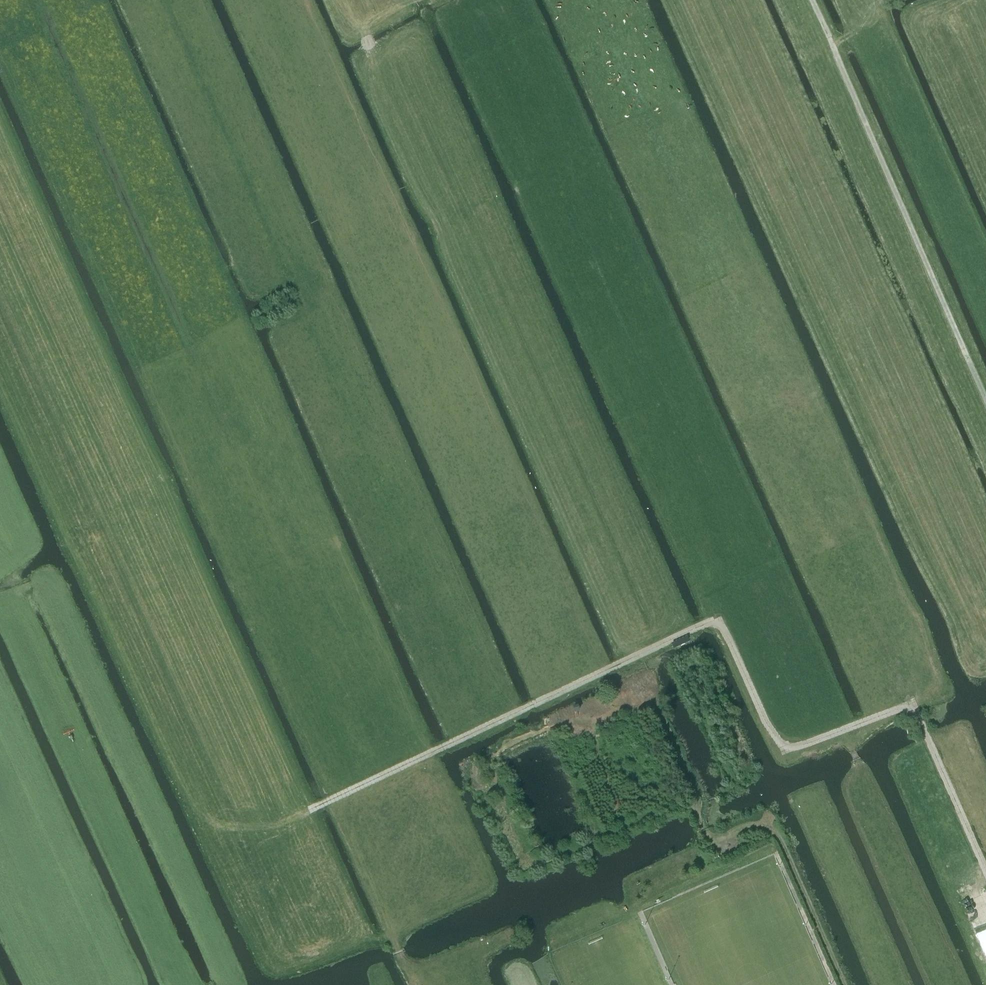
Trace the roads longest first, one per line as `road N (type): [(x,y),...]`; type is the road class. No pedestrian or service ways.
road 1 (track): [(985,865),(913,705),(787,749),(767,725),(721,625),(710,622),(312,809)]
road 2 (track): [(813,0),(985,400)]

